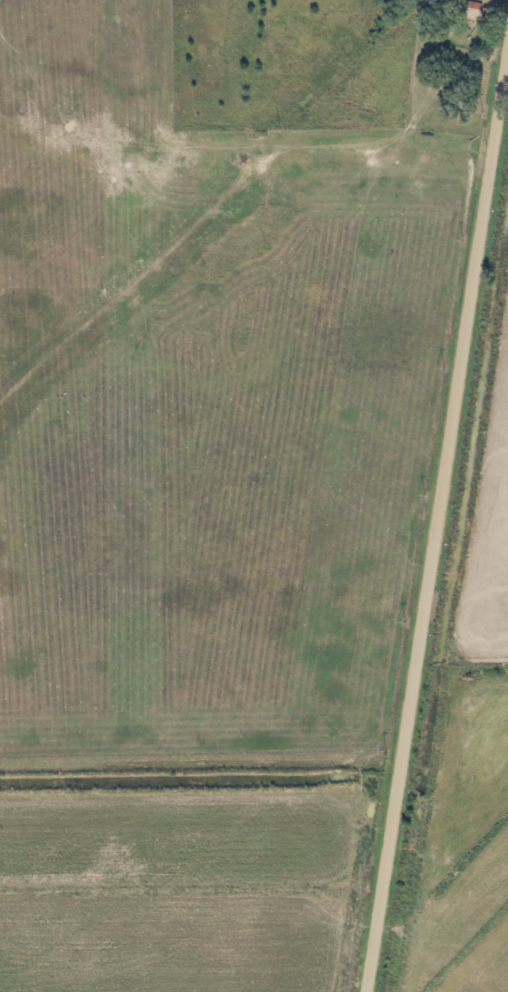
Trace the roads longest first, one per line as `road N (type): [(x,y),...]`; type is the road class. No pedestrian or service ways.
road 1 (residential): [(378,991),(428,590),(507,83)]
road 2 (residential): [(441,0),(0,414)]

